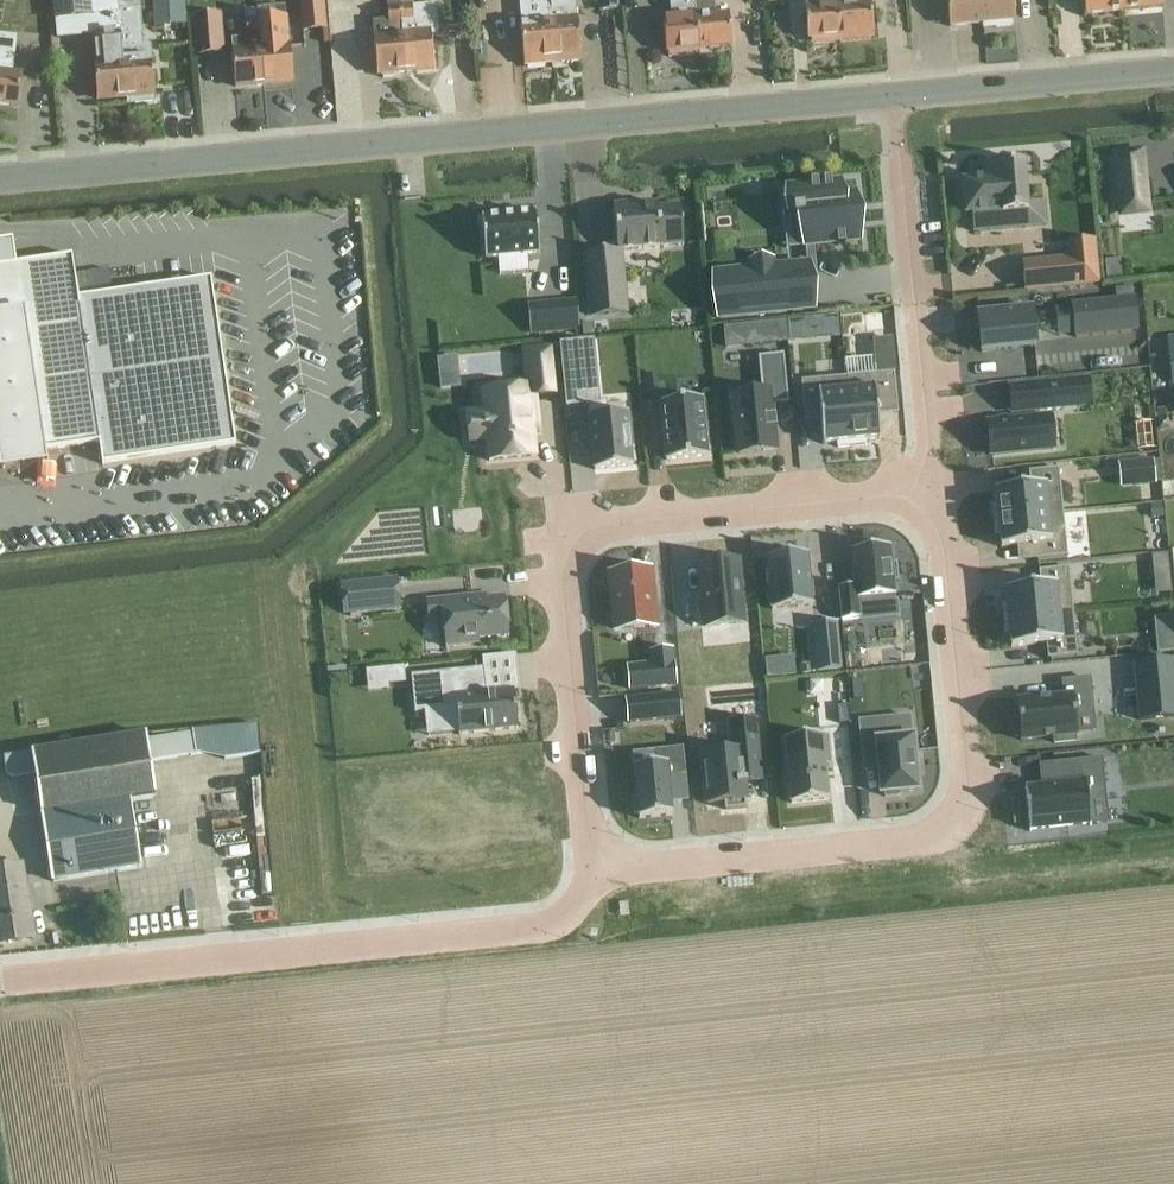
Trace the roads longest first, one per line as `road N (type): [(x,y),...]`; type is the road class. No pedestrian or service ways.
road 1 (residential): [(0,179),(896,101)]
road 2 (residential): [(933,492),(609,526),(580,545),(564,583),(590,839),(604,863)]
road 3 (residential): [(604,863),(627,871),(907,838),(937,825),(951,805),(958,768),(933,492)]
road 4 (residential): [(604,863),(548,931),(0,981)]
road 5 (residential): [(896,101),(1173,70)]
road 6 (residential): [(916,313),(896,101)]
road 7 (unclassified): [(933,492),(916,313)]

